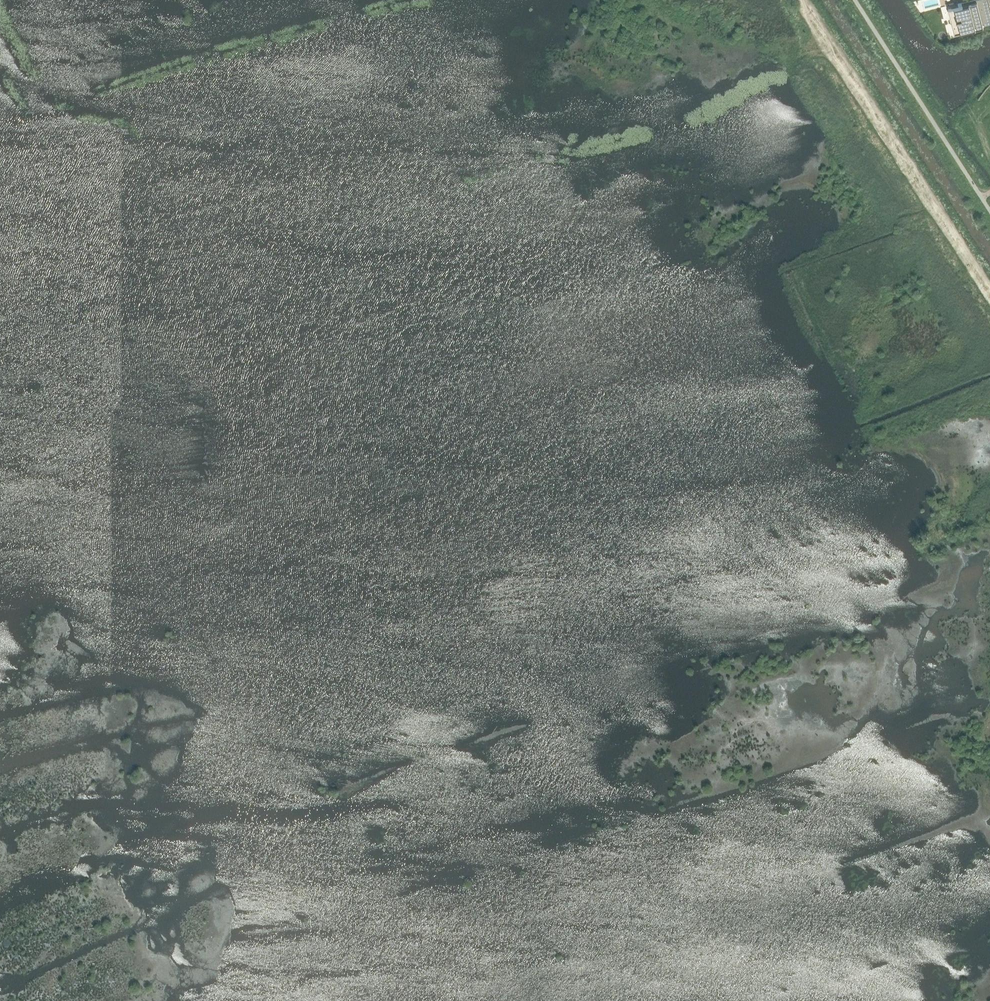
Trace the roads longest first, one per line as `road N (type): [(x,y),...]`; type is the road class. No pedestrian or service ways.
road 1 (track): [(989,292),(801,0)]

